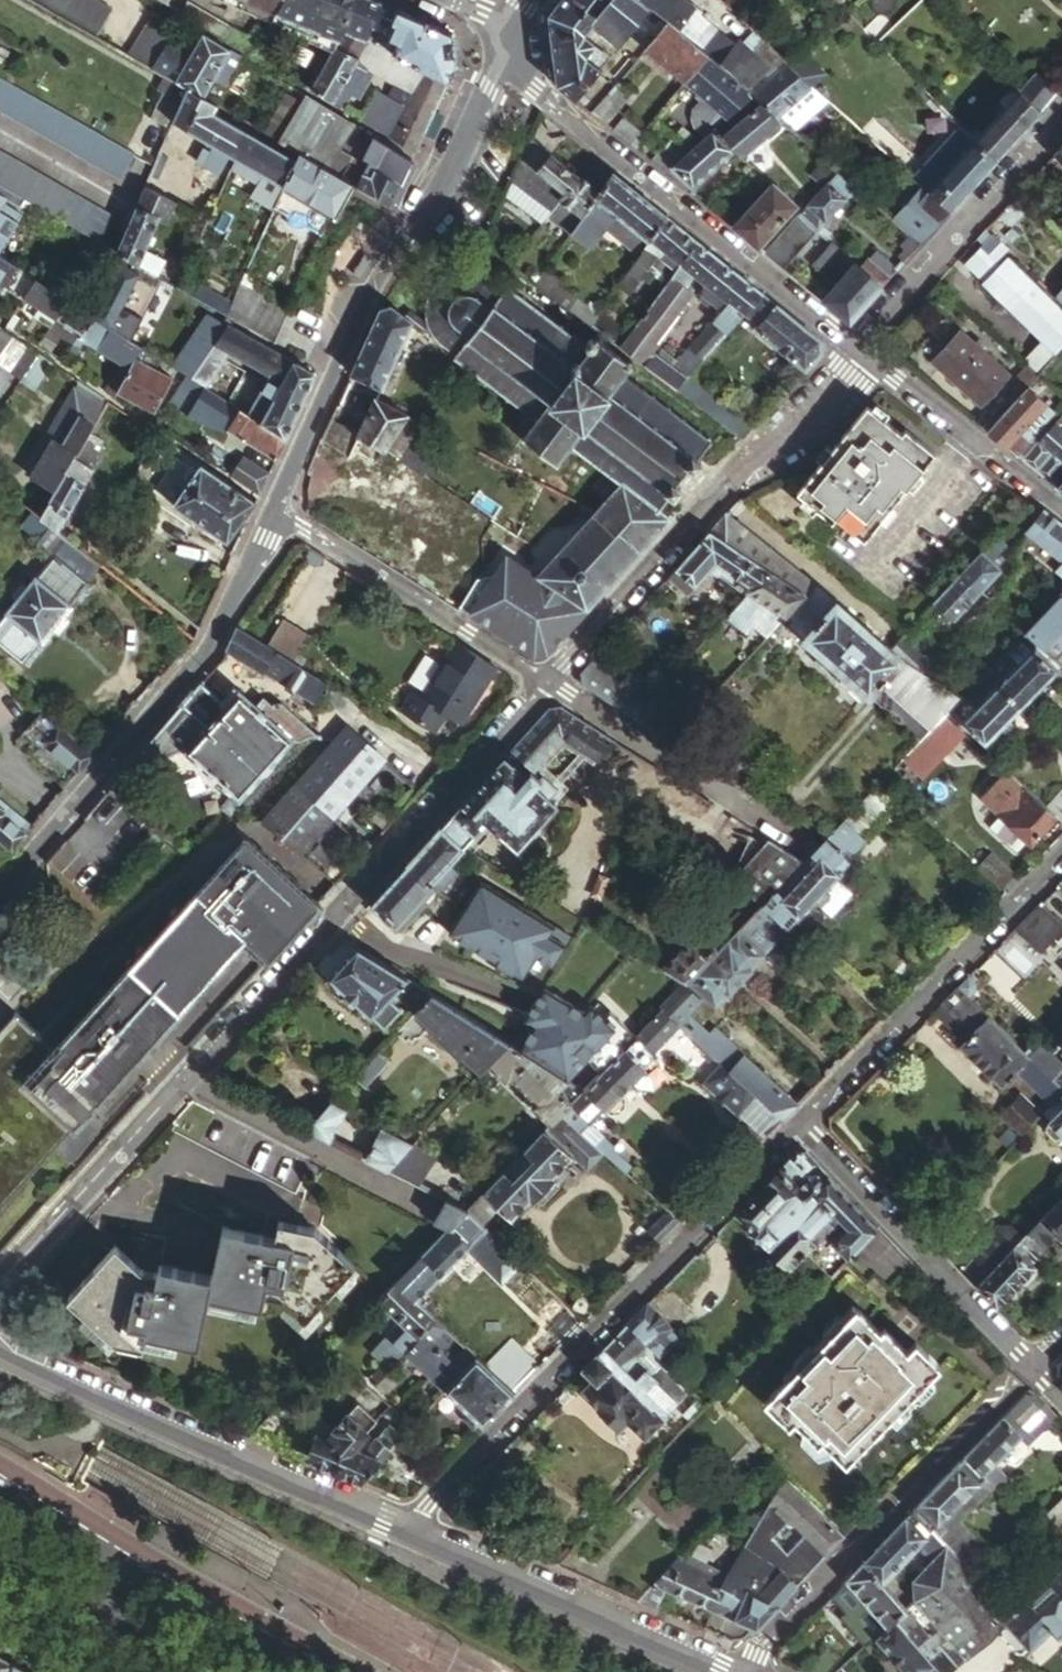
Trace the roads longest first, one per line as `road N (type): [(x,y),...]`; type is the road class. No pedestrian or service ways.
road 1 (residential): [(800,1120),(405,1539)]
road 2 (residential): [(182,1078),(537,679)]
road 3 (tertiary): [(502,60),(446,184),(373,290),(280,512)]
road 4 (tertiary): [(280,512),(211,647),(0,897)]
road 5 (residential): [(502,60),(855,352)]
road 6 (residential): [(537,679),(855,352)]
road 7 (residential): [(0,1359),(405,1539)]
road 8 (residential): [(746,1671),(1029,1363)]
road 9 (primary): [(339,1671),(0,1485)]
road 10 (residential): [(1061,847),(800,1120)]
road 11 (residential): [(800,1120),(1029,1363)]
road 12 (residential): [(405,1539),(703,1671)]
road 13 (residential): [(855,352),(1061,117)]
road 14 (residential): [(280,512),(537,679)]
road 15 (residential): [(537,679),(794,845)]
road 16 (residential): [(182,1078),(429,1207)]
road 17 (residential): [(855,352),(1061,519)]
road 18 (residential): [(0,1266),(182,1078)]
road 19 (primary): [(0,1572),(185,1671)]

